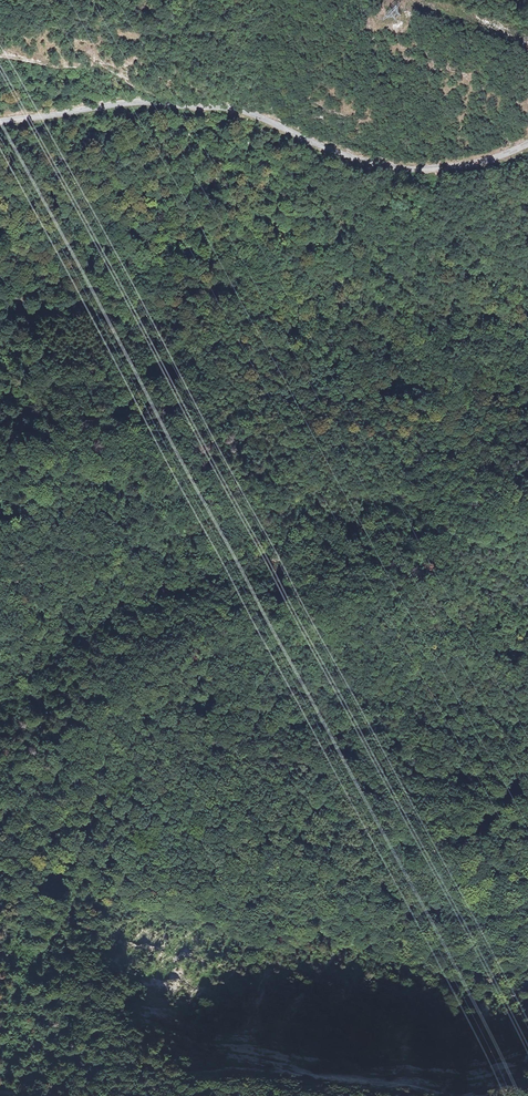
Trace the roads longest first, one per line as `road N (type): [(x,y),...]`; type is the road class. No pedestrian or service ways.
road 1 (residential): [(527,146),(479,164),(417,172),(346,157),(228,108),(123,103),(0,121)]

